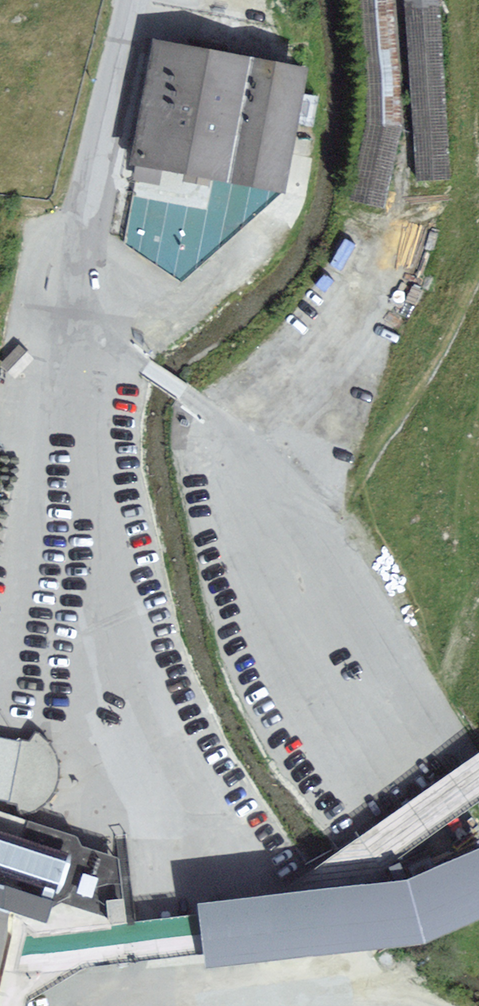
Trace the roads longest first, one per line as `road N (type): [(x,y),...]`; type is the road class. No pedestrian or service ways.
road 1 (tertiary): [(155,989),(142,851),(23,611),(81,217),(124,0)]

